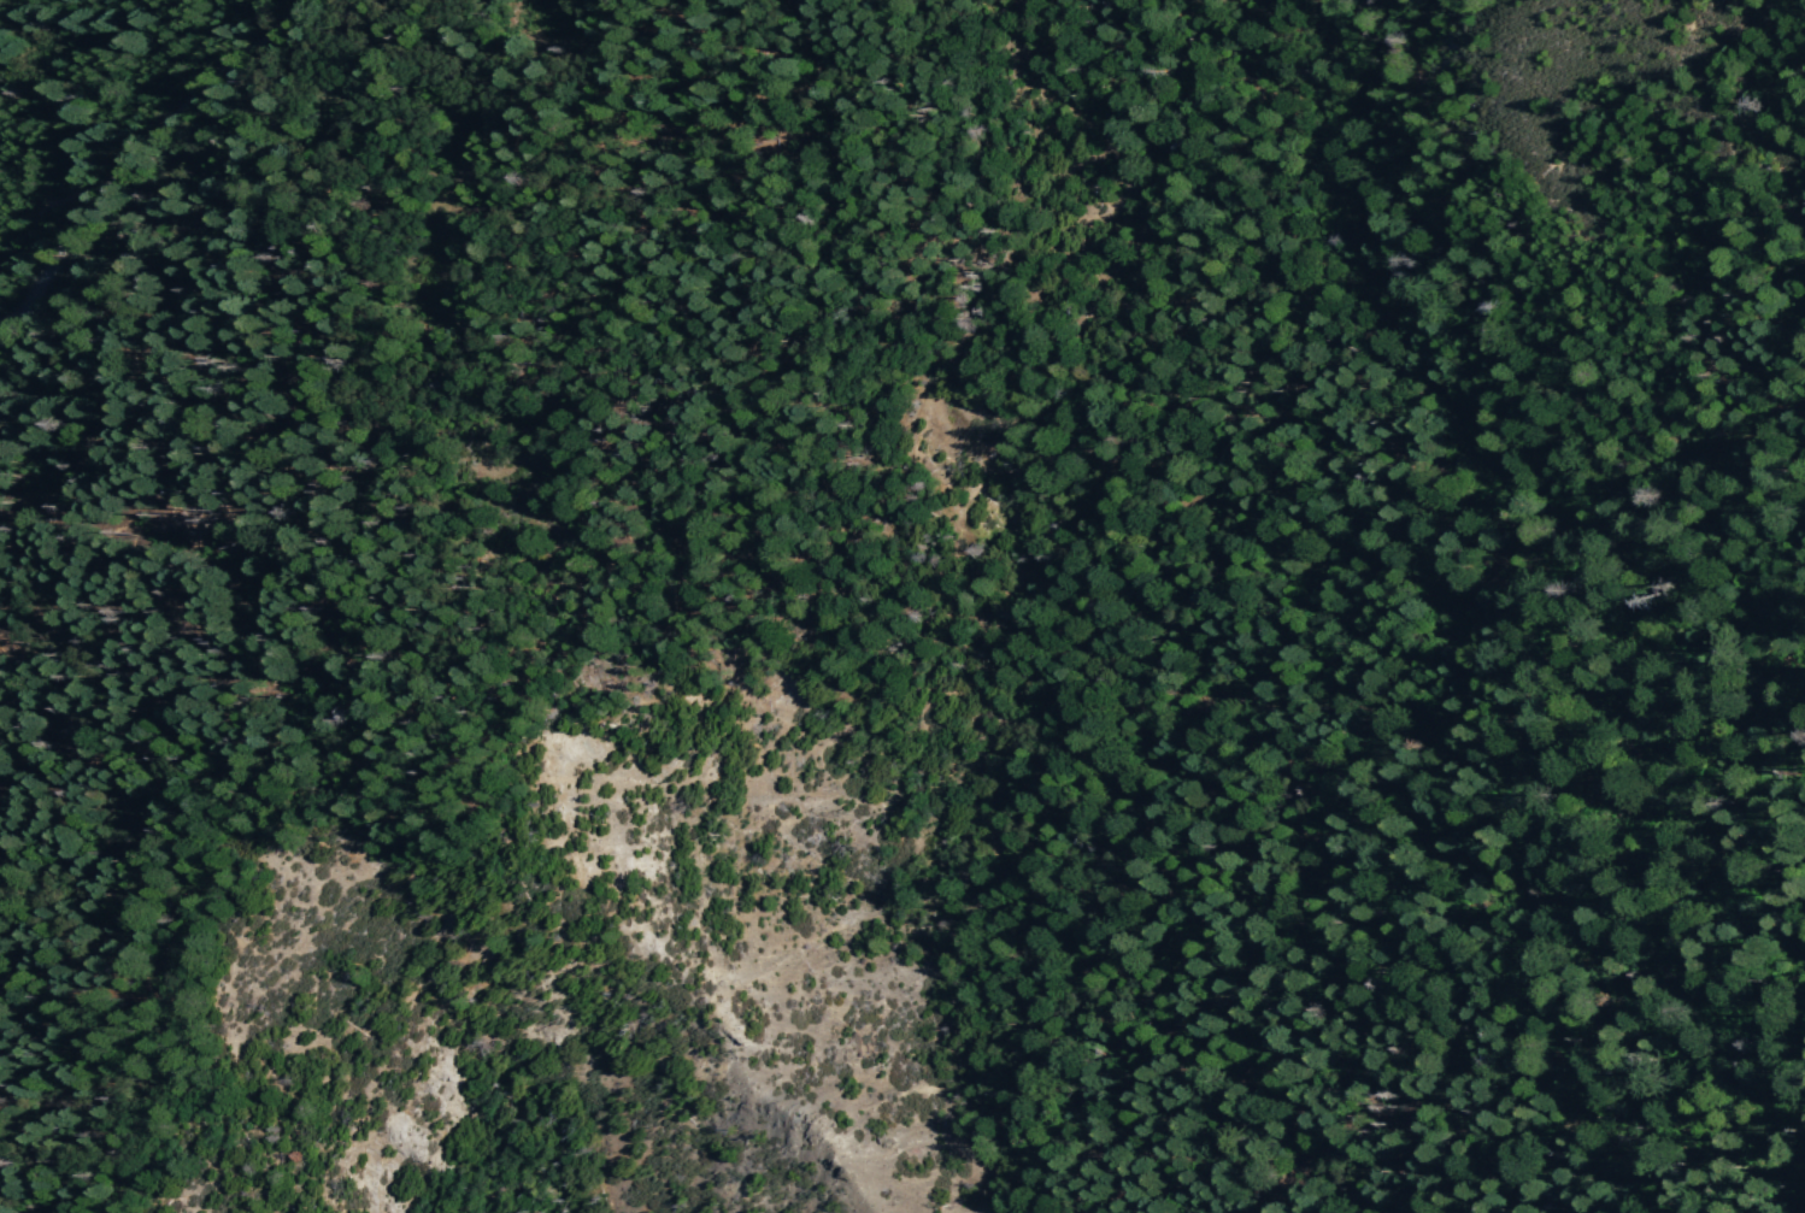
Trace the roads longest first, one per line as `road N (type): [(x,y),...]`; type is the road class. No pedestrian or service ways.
road 1 (residential): [(0,337),(175,113),(300,0)]

